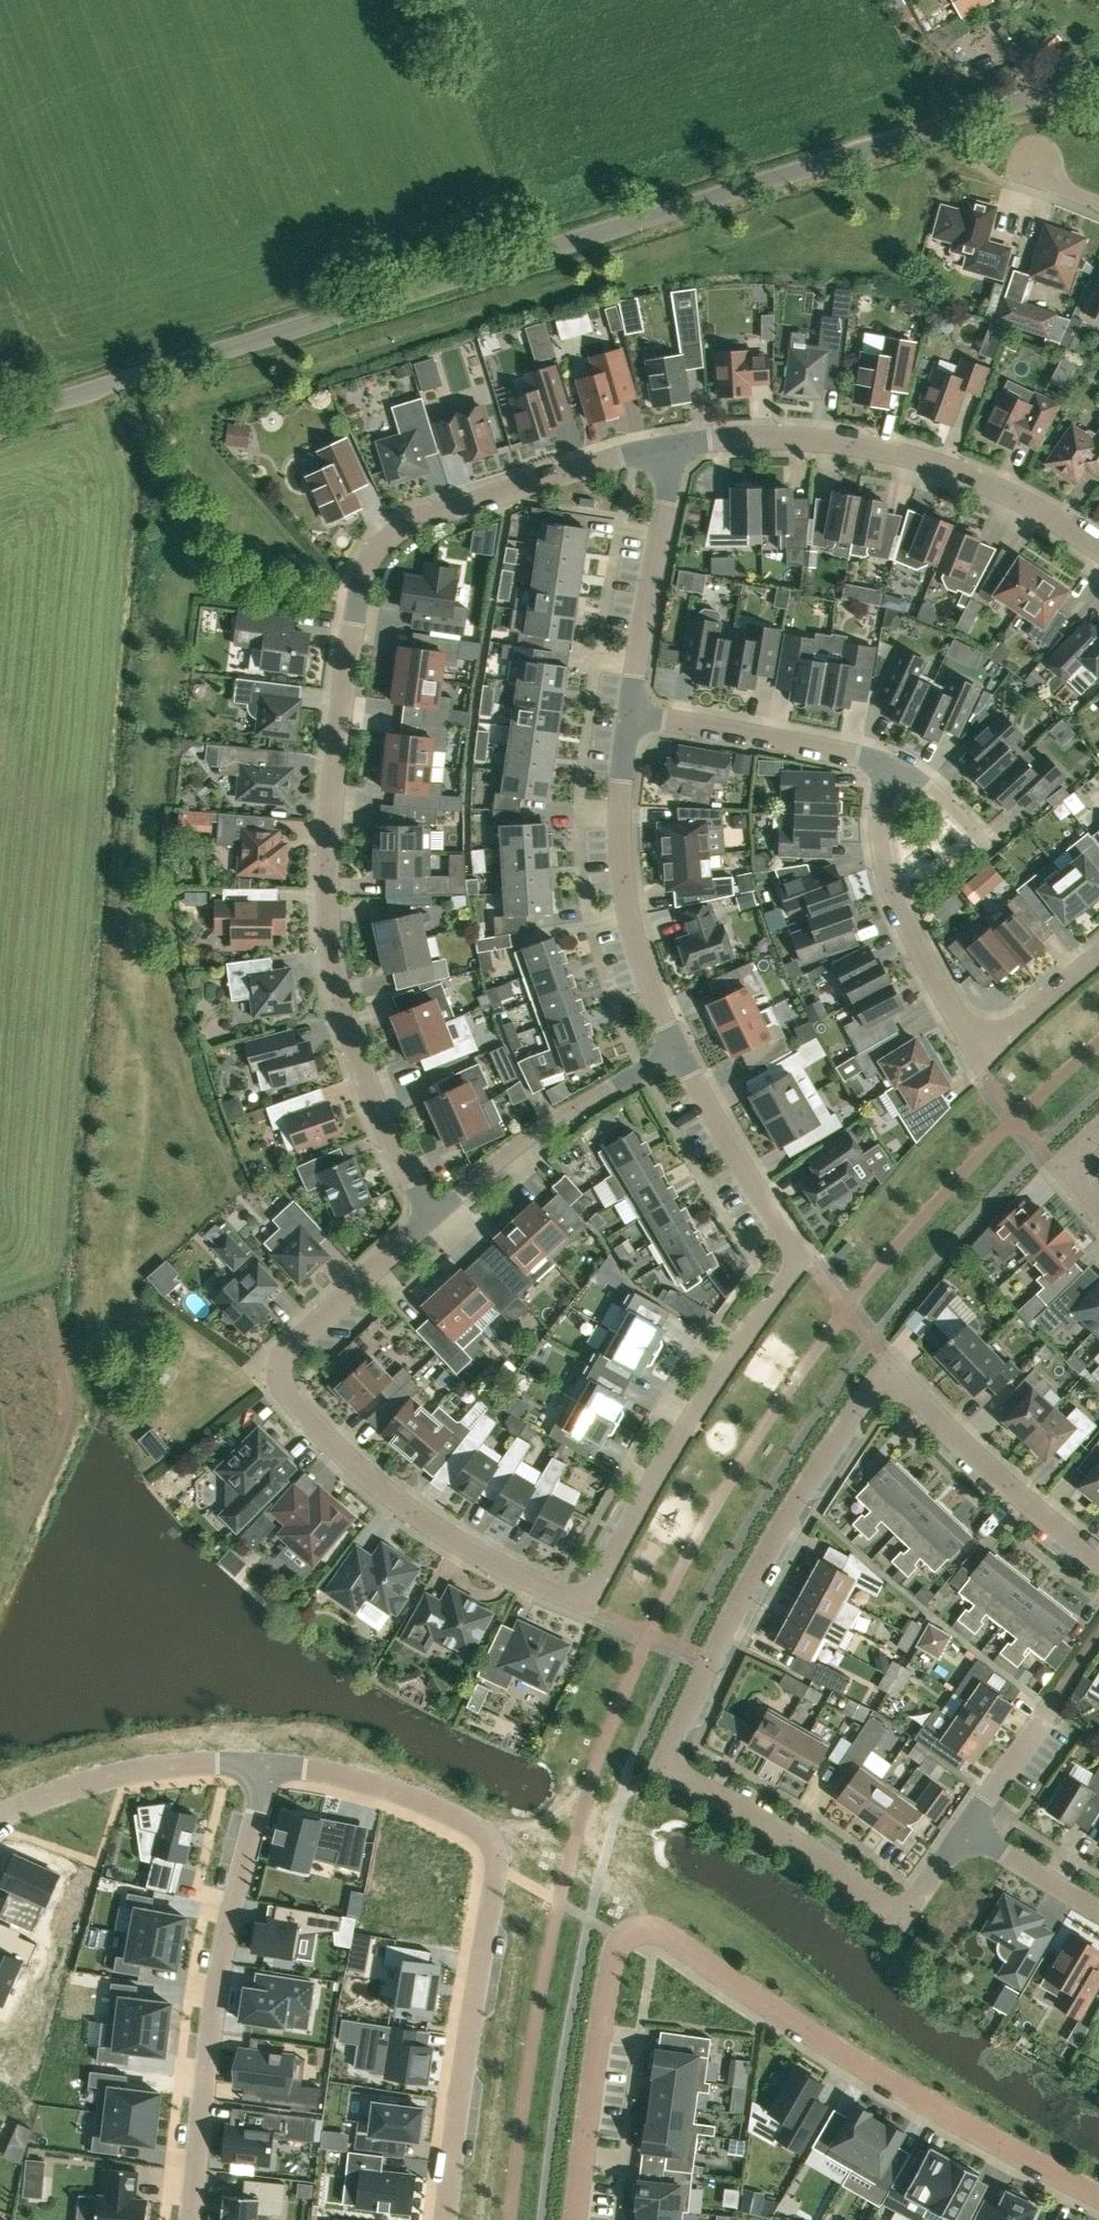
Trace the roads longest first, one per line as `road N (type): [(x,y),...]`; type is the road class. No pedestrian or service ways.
road 1 (unclassified): [(0,420),(1098,83)]
road 2 (residential): [(1098,1558),(891,1380),(862,1398),(792,1505),(672,1739),(673,1767),(693,1784),(775,1827),(876,1900),(899,1906),(919,1895),(965,1827)]
road 3 (residential): [(675,446),(619,456),(416,519),(390,534),(357,597),(326,846),(330,920),(358,1057),(388,1137),(431,1215)]
road 4 (residential): [(797,1252),(791,1274),(682,1431),(605,1572),(581,1593),(554,1590),(477,1555),(410,1511),(328,1440),(287,1391),(295,1340),(431,1215)]
road 5 (residential): [(575,2219),(612,1955),(638,1931),(662,1934),(851,2063),(1098,2195)]
road 6 (residential): [(442,2219),(491,1843),(468,1820),(369,1781),(269,1768)]
road 7 (residential): [(189,2219),(232,1911),(269,1768)]
road 8 (residential): [(890,764),(882,847),(891,892),(954,1015),(977,1042),(1016,1026),(1098,956)]
road 9 (residential): [(1098,551),(1008,494),(921,458),(838,440),(754,437),(675,446)]
road 10 (residential): [(677,1050),(629,917),(621,851),(629,713)]
road 11 (residential): [(431,1215),(560,1115),(677,1050)]
road 12 (residential): [(269,1768),(179,1766),(103,1779),(17,1805),(0,1818)]
road 13 (residential): [(629,713),(675,446)]
road 14 (residential): [(629,713),(890,764)]
road 15 (residential): [(797,1252),(677,1050)]
road 16 (residential): [(965,1827),(1056,1695)]
road 17 (residential): [(965,1827),(1098,1911)]
road 18 (residential): [(890,764),(927,783),(990,851)]

